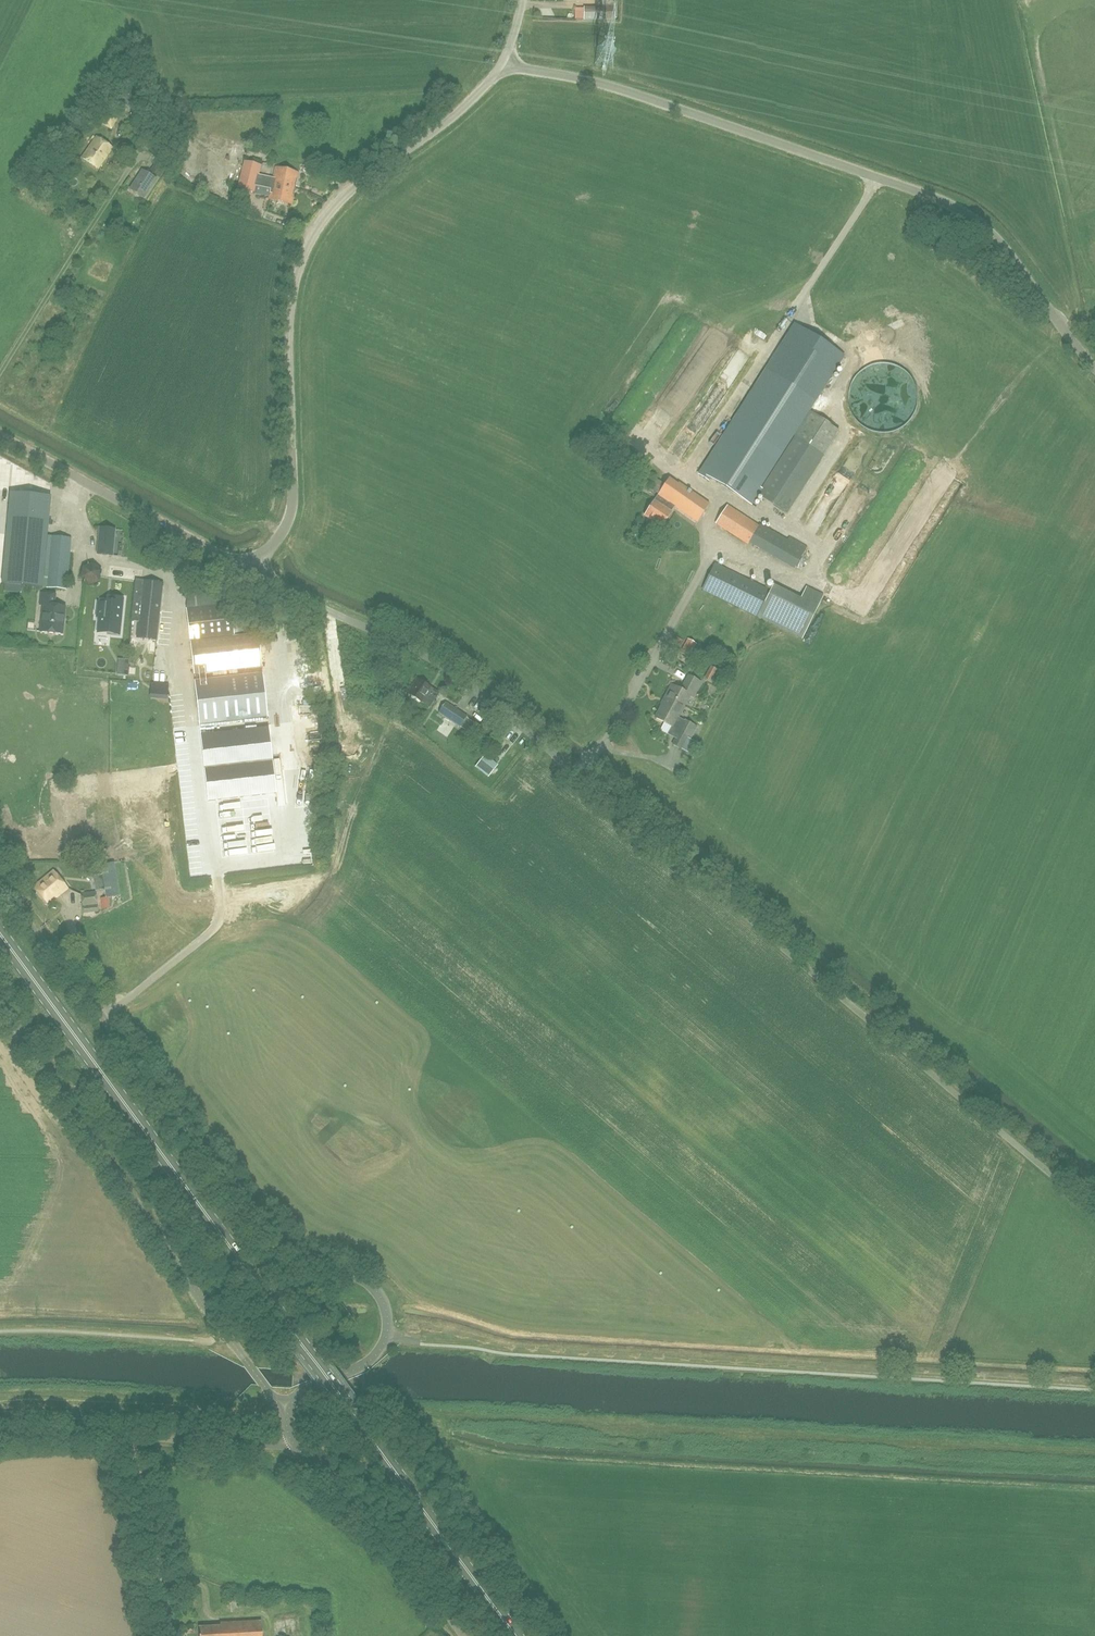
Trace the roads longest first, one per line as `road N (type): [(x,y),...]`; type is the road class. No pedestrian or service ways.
road 1 (unclassified): [(1094,1211),(463,680),(293,594),(256,558)]
road 2 (primary): [(517,1635),(0,933)]
road 3 (unclassified): [(288,1409),(305,1390),(379,1352),(389,1329),(386,1302),(367,1281),(327,1266),(269,1225),(0,882)]
road 4 (unclassified): [(1094,369),(1003,245),(953,205),(626,91),(501,64)]
road 5 (unclassified): [(256,558),(276,543),(291,513),(292,306),(313,236),(349,192),(472,100),(501,64)]
road 6 (unclassified): [(288,1409),(225,1331),(0,999)]
road 7 (unclassified): [(290,1444),(0,1437)]
road 8 (unclassified): [(256,558),(221,557),(0,435)]
road 9 (unclassified): [(464,1635),(356,1498),(290,1444)]
road 10 (track): [(161,1576),(130,1436)]

